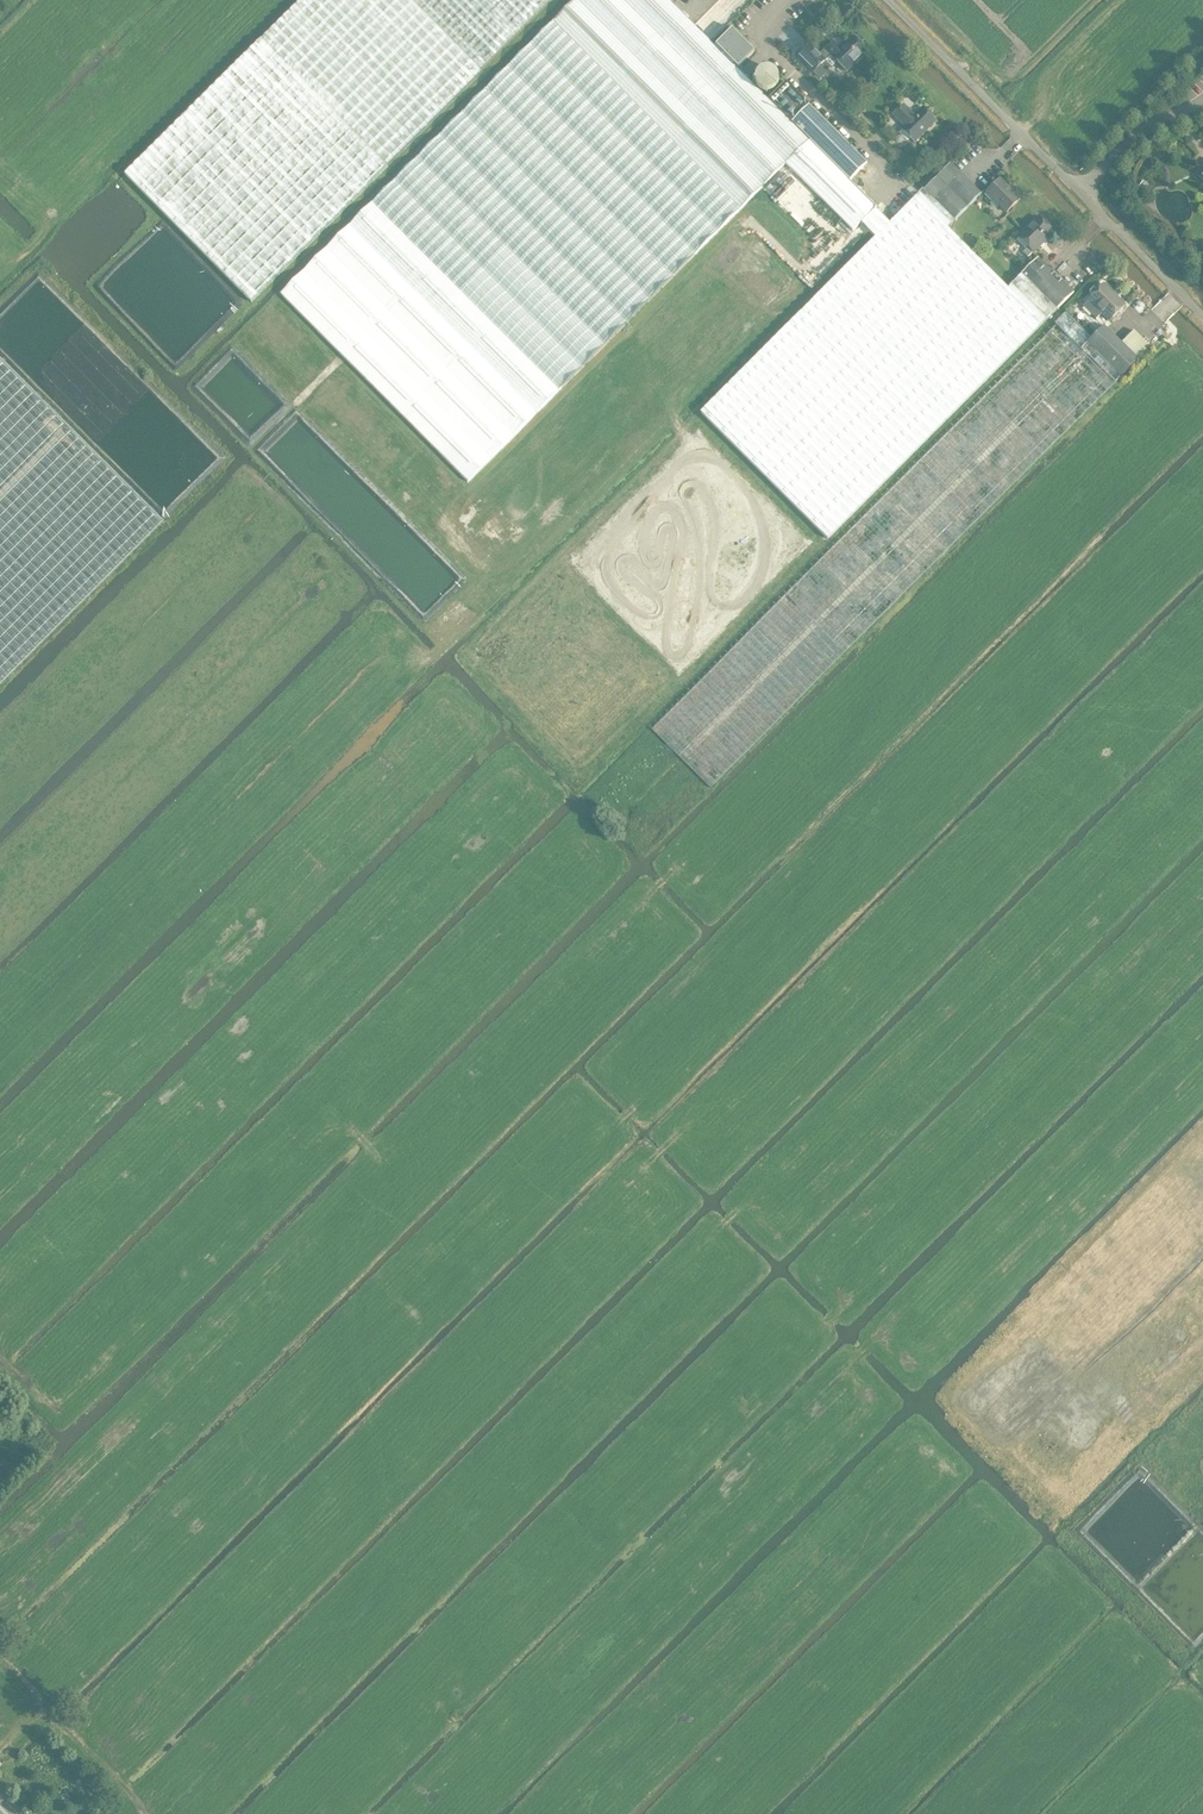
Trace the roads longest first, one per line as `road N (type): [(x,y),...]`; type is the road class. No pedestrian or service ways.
road 1 (unclassified): [(1202,318),(888,0)]

